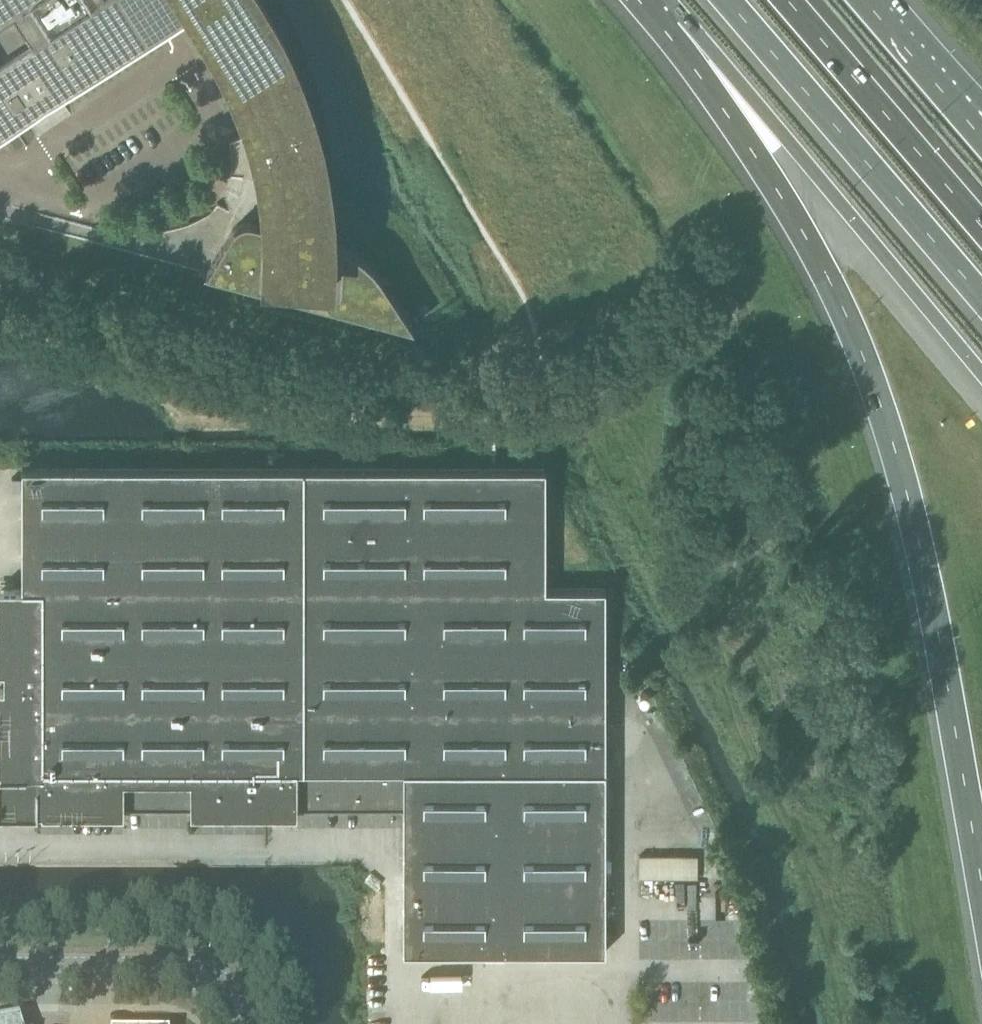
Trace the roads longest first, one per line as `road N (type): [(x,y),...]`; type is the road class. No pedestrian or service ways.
road 1 (motorway): [(676,20),(844,299),(896,451),(981,854)]
road 2 (motorway): [(676,20),(789,140),(981,372)]
road 3 (motorway): [(728,0),(981,295)]
road 4 (motorway): [(981,228),(786,0)]
road 5 (tertiary): [(240,1023),(208,985),(179,970),(0,971)]
road 6 (motorway): [(978,131),(867,0)]

